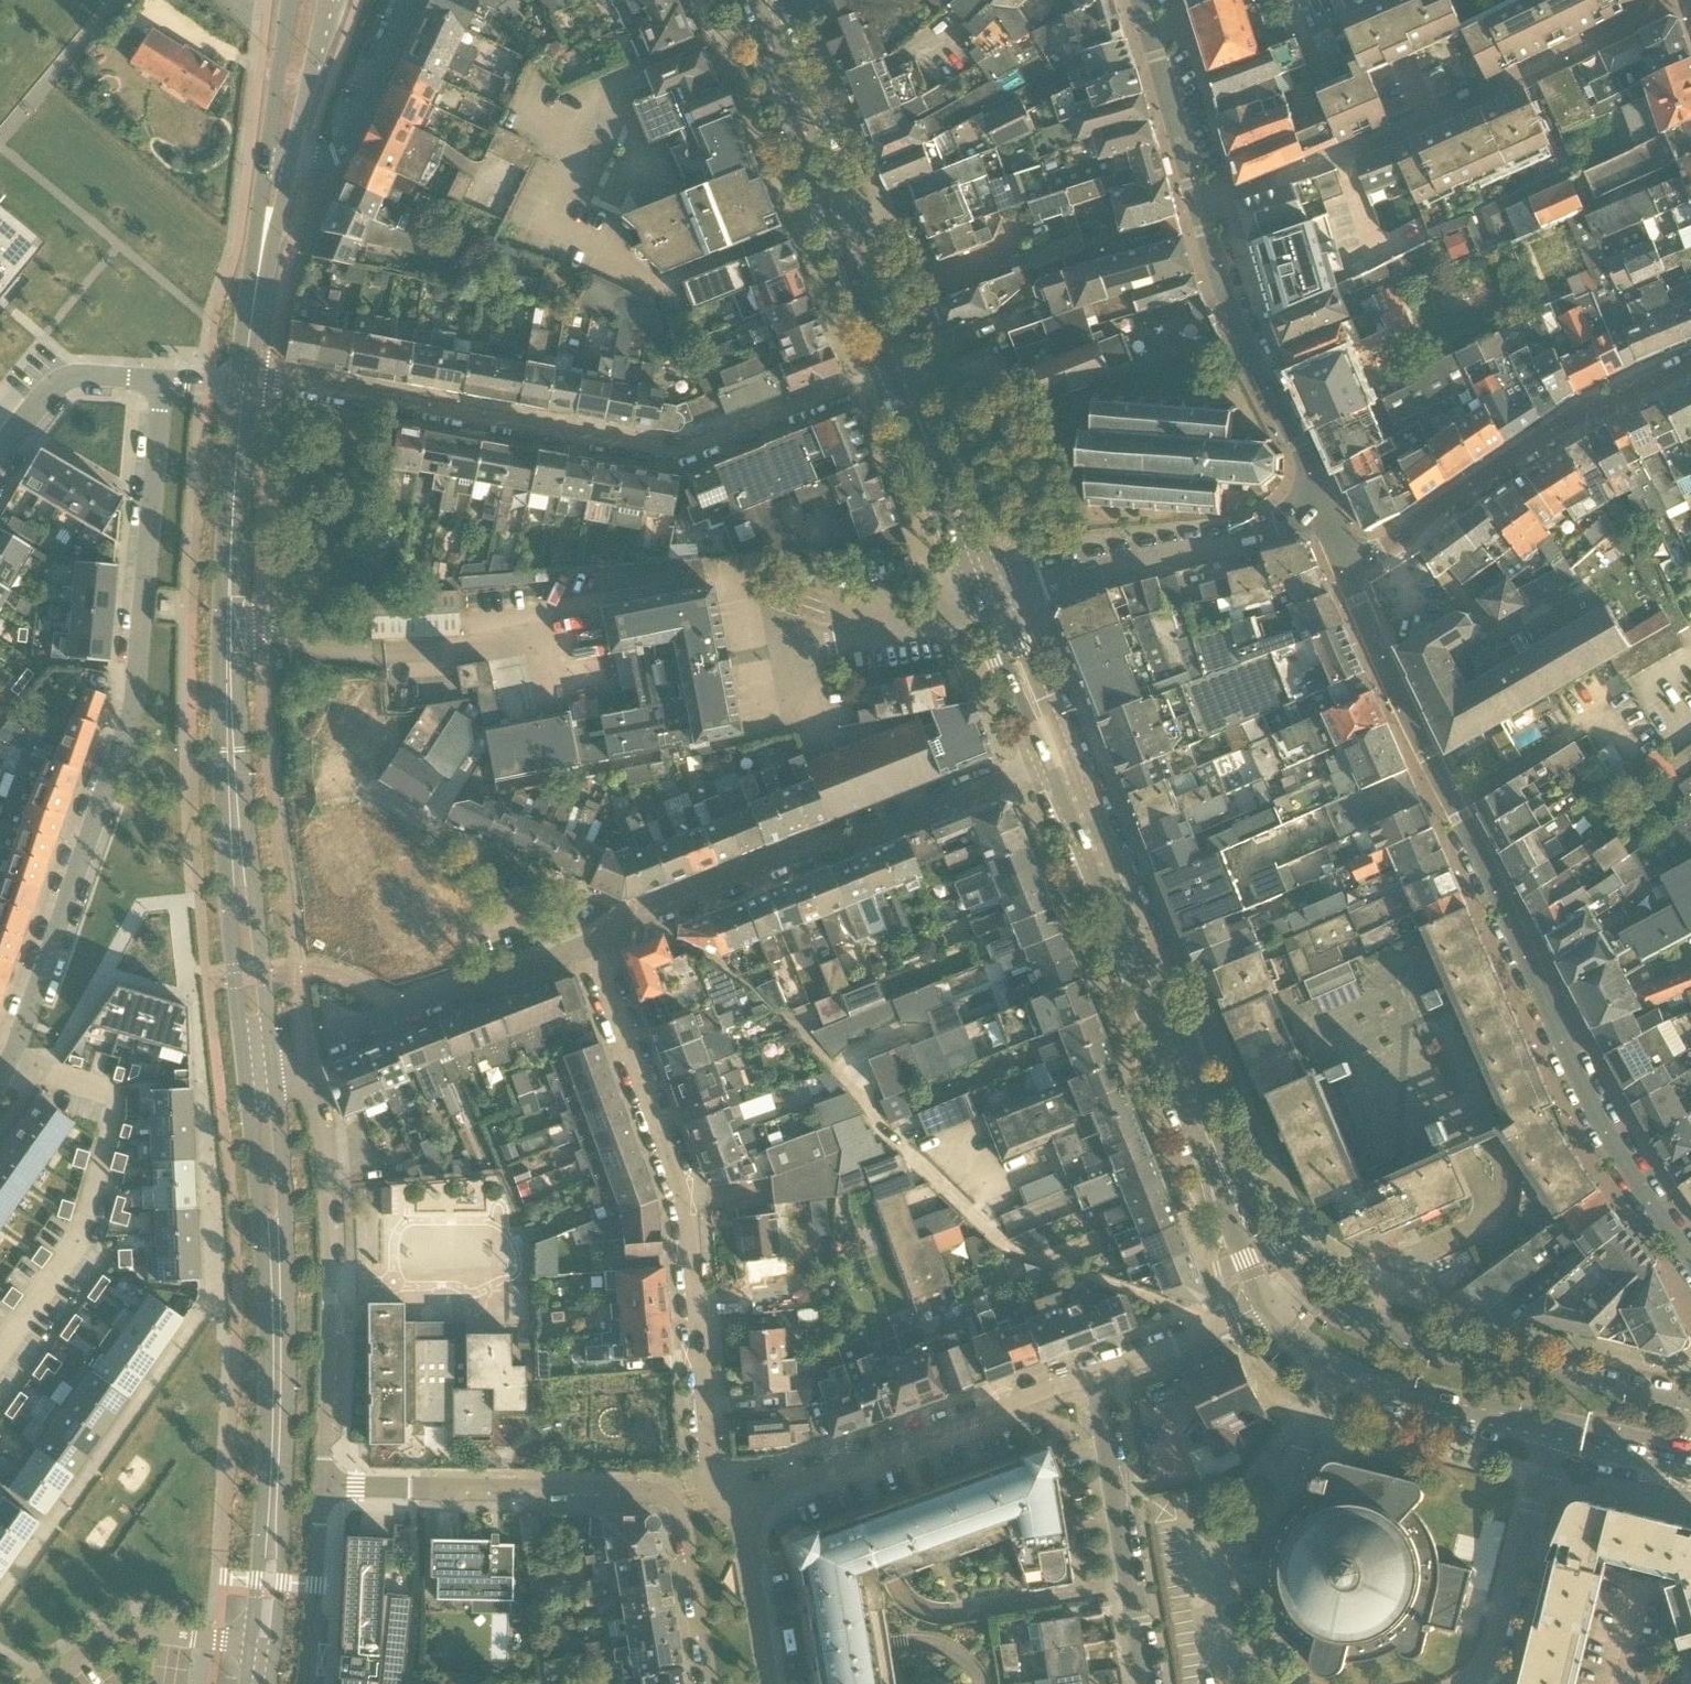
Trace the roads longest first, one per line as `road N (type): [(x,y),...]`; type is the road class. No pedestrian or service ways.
road 1 (residential): [(1690,1256),(1596,1110),(1345,568)]
road 2 (secondary): [(260,1069),(228,685),(245,372)]
road 3 (residential): [(901,370),(691,446),(245,372)]
road 4 (secondary): [(263,1646),(278,1401),(260,1069)]
road 5 (residential): [(720,1491),(709,1460),(686,1194),(590,945)]
road 6 (residential): [(325,1486),(668,1497),(676,1505),(709,1683)]
road 7 (residential): [(590,945),(1057,756)]
road 8 (residential): [(325,1486),(331,1247),(322,1147),(309,1085),(260,1069)]
road 9 (secondary): [(1218,1159),(1057,756)]
road 10 (secondary): [(1690,1402),(1429,1344),(1326,1300),(1295,1275)]
road 11 (residential): [(1345,568),(1573,424),(1690,365)]
road 12 (secondary): [(901,370),(755,0)]
road 13 (residential): [(135,709),(0,1079)]
road 14 (residential): [(736,1498),(1098,1372)]
road 15 (residential): [(991,599),(1250,537),(1324,510)]
road 16 (residential): [(135,709),(164,381)]
road 17 (residential): [(1324,510),(1202,208)]
road 18 (secondary): [(1267,1299),(1294,1337),(1329,1363),(1382,1387),(1551,1429)]
road 19 (residential): [(590,945),(538,922),(410,814),(323,771)]
road 20 (residential): [(1150,1683),(1098,1372)]
road 21 (residential): [(1486,93),(1202,208)]
road 22 (residential): [(333,1040),(590,945)]
road 23 (residential): [(1474,1683),(1501,1643),(1551,1429)]
road 24 (secondary): [(991,599),(901,370)]
road 25 (residential): [(263,1646),(122,1629),(46,1683)]
road 26 (residential): [(278,164),(310,167),(333,147),(405,0)]
road 27 (residential): [(1202,208),(1135,0)]
road 28 (secondary): [(245,372),(278,164)]
road 29 (residential): [(0,459),(61,379),(164,381)]
road 30 (residential): [(310,1683),(325,1486)]
road 31 (residential): [(769,1683),(736,1498)]
road 32 (residential): [(1098,1372),(1233,1322),(1267,1299)]
road 33 (secondary): [(1057,756),(991,599)]
road 34 (secondary): [(281,146),(335,0)]
road 35 (secondary): [(1218,1159),(1241,1251),(1267,1299)]
road 36 (secondary): [(291,0),(278,81),(281,146)]
road 37 (secondary): [(1551,1429),(1690,1460)]
road 38 (secondary): [(1295,1275),(1218,1159)]

